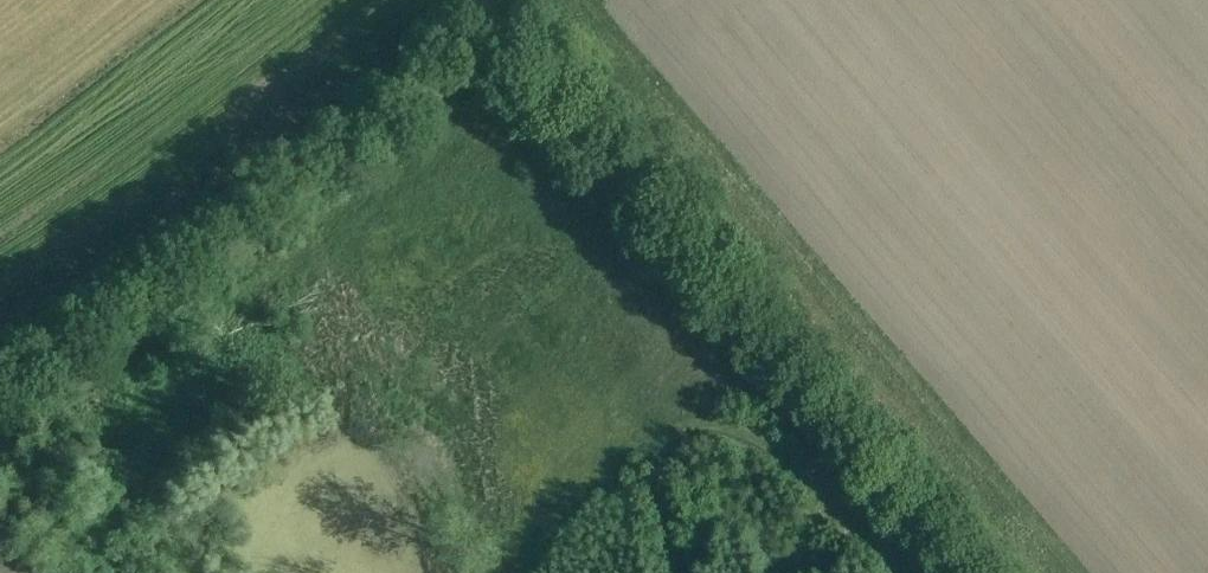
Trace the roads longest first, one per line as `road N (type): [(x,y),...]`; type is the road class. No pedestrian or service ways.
road 1 (track): [(401,182),(474,151),(570,197),(607,248),(638,374),(664,410),(680,416)]
road 2 (track): [(678,572),(668,500),(680,416),(736,428),(792,460),(898,572)]
road 3 (track): [(474,151),(469,107),(477,51),(529,0)]

